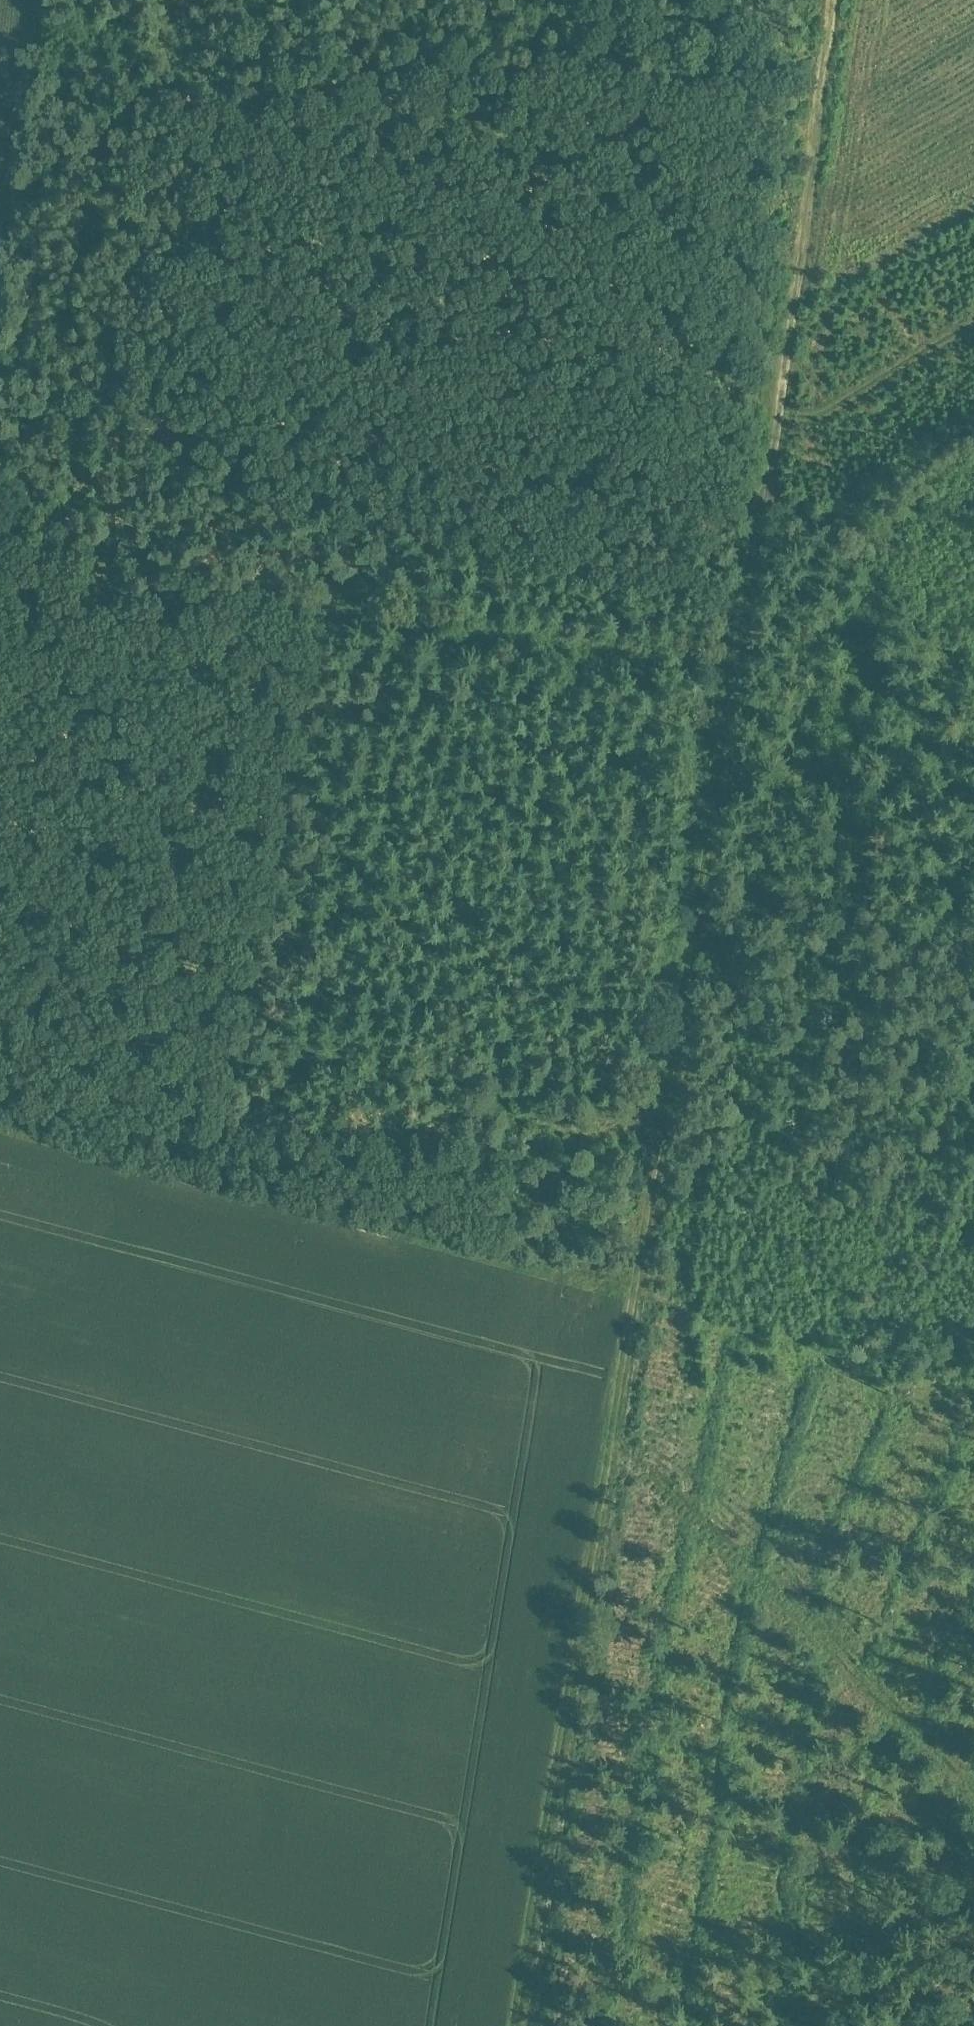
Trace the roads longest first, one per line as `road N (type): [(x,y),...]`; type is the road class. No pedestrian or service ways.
road 1 (track): [(839,0),(529,2025)]

